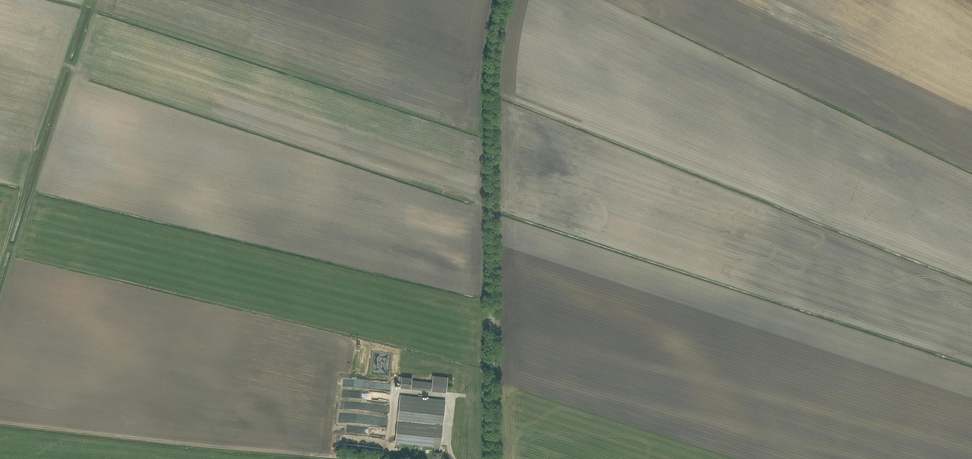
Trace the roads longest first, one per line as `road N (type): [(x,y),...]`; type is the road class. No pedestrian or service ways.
road 1 (unclassified): [(493,458),(493,64),(504,0)]

